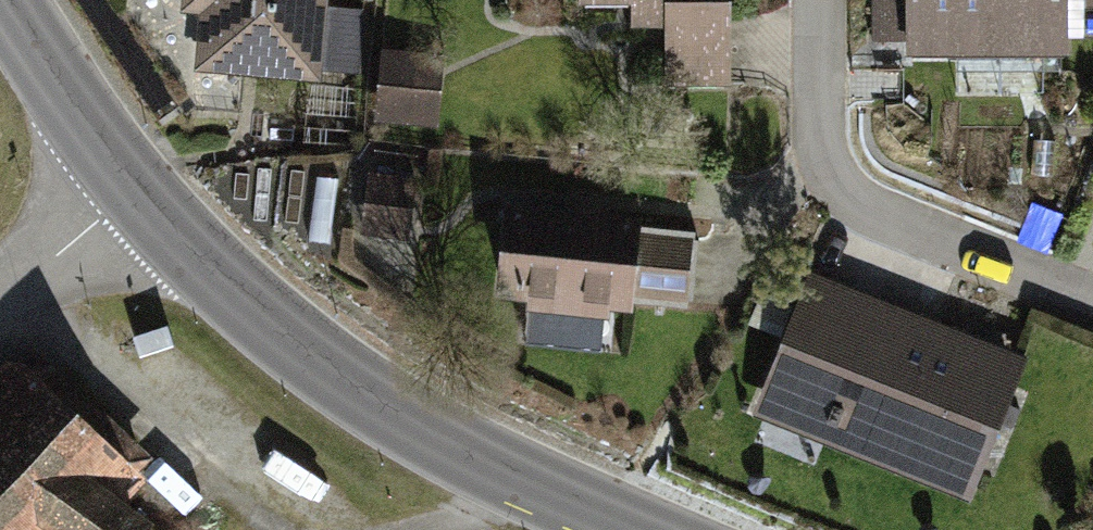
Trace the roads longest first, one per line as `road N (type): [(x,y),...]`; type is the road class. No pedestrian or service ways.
road 1 (tertiary): [(130,190),(316,358),(410,422),(650,529)]
road 2 (tertiary): [(7,0),(130,190)]
road 3 (residential): [(130,190),(52,259),(0,283)]

